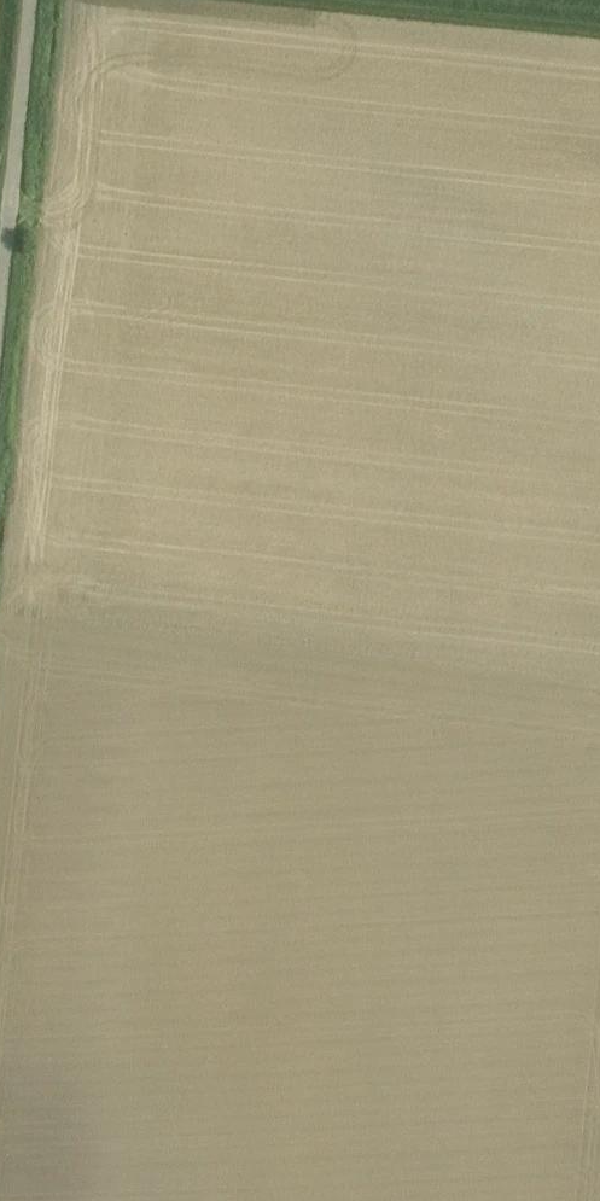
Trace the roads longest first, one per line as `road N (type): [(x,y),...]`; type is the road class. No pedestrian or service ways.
road 1 (unclassified): [(0,319),(32,0)]

